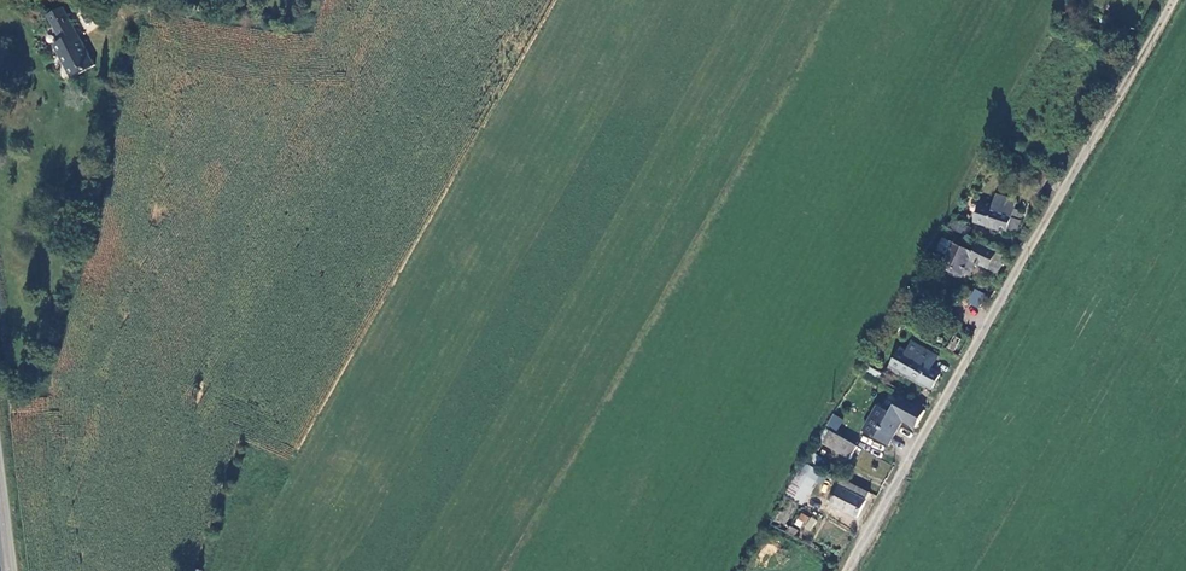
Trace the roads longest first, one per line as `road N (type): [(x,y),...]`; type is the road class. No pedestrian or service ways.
road 1 (unclassified): [(845,570),(1173,0)]

